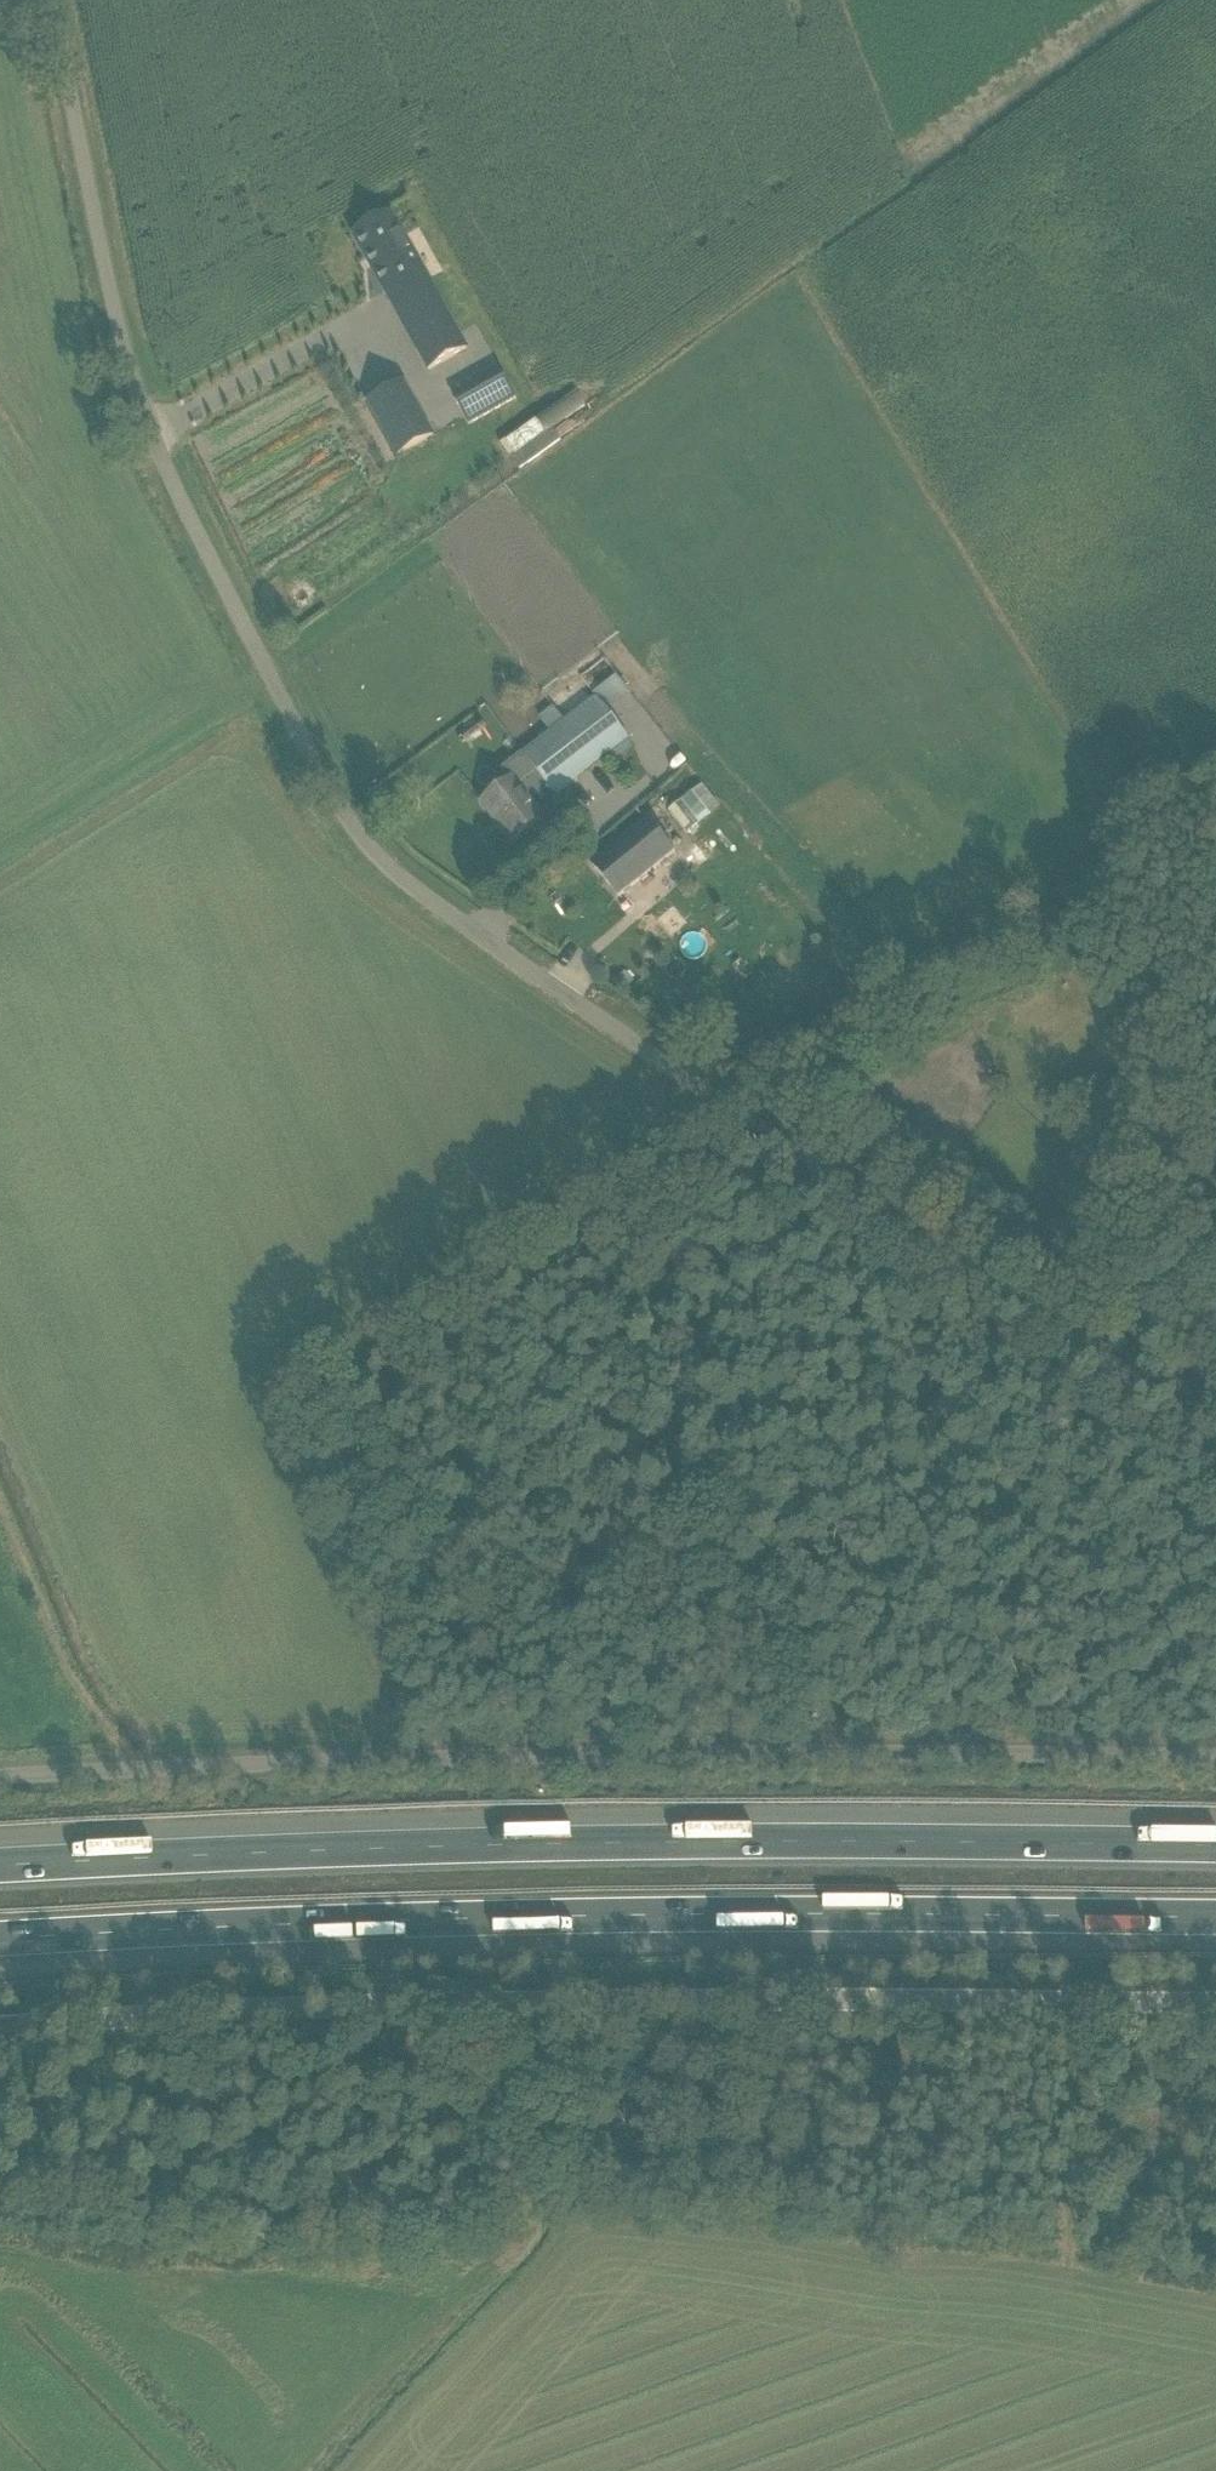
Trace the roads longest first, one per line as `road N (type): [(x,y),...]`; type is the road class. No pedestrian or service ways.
road 1 (unclassified): [(1215,1453),(701,1079),(401,878),(353,823),(268,675),(163,459),(126,361),(51,0)]
road 2 (motorway): [(1215,1846),(554,1842),(0,1865)]
road 3 (motorway): [(0,1938),(658,1913),(1215,1916)]
road 4 (unclassified): [(0,2003),(884,1977),(1215,1981)]
road 5 (unclassified): [(0,1769),(886,1749),(1215,1752)]
road 6 (track): [(701,1079),(1077,903),(1172,817)]
road 7 (track): [(268,675),(0,836)]

